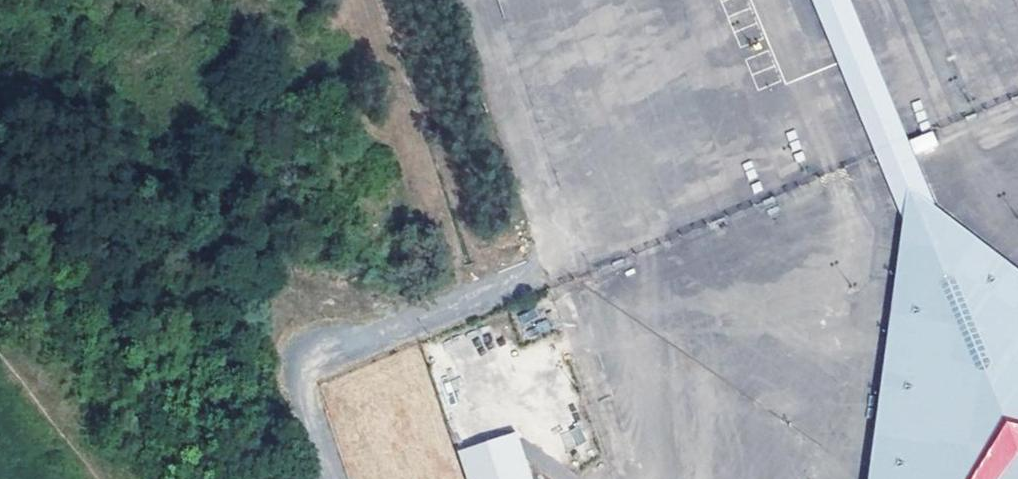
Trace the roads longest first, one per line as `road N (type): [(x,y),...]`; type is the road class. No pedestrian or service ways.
road 1 (track): [(338,478),(303,380),(317,355),(471,308),(545,259)]
road 2 (unclassified): [(469,0),(545,259)]
road 3 (track): [(0,373),(80,478)]

